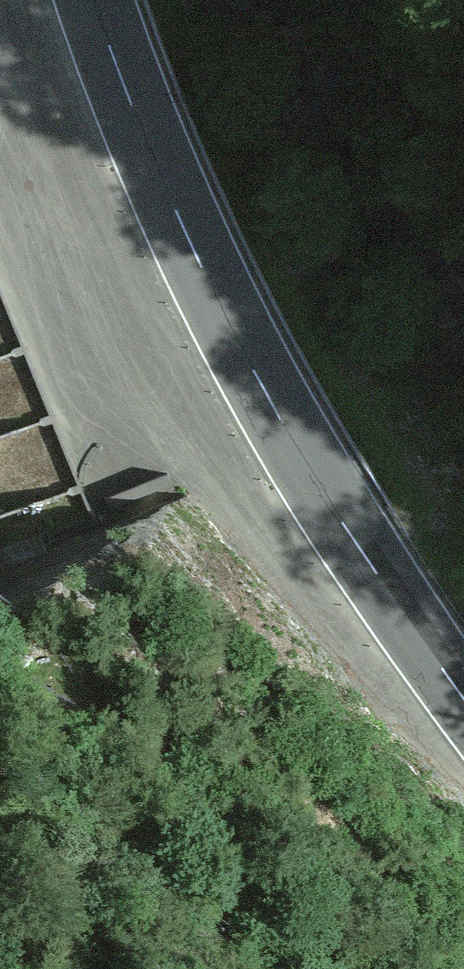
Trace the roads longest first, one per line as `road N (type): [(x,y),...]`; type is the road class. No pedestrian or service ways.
road 1 (motorway): [(463,699),(288,433),(199,258),(96,0)]
road 2 (motorway): [(0,454),(213,968)]

